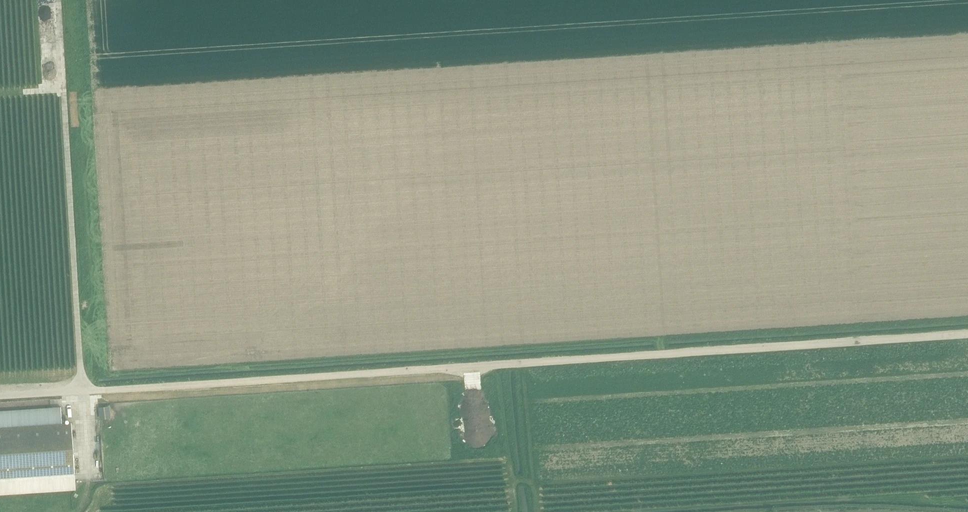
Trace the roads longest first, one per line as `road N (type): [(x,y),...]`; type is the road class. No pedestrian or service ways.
road 1 (unclassified): [(0,396),(967,334)]
road 2 (track): [(58,0),(81,391)]

